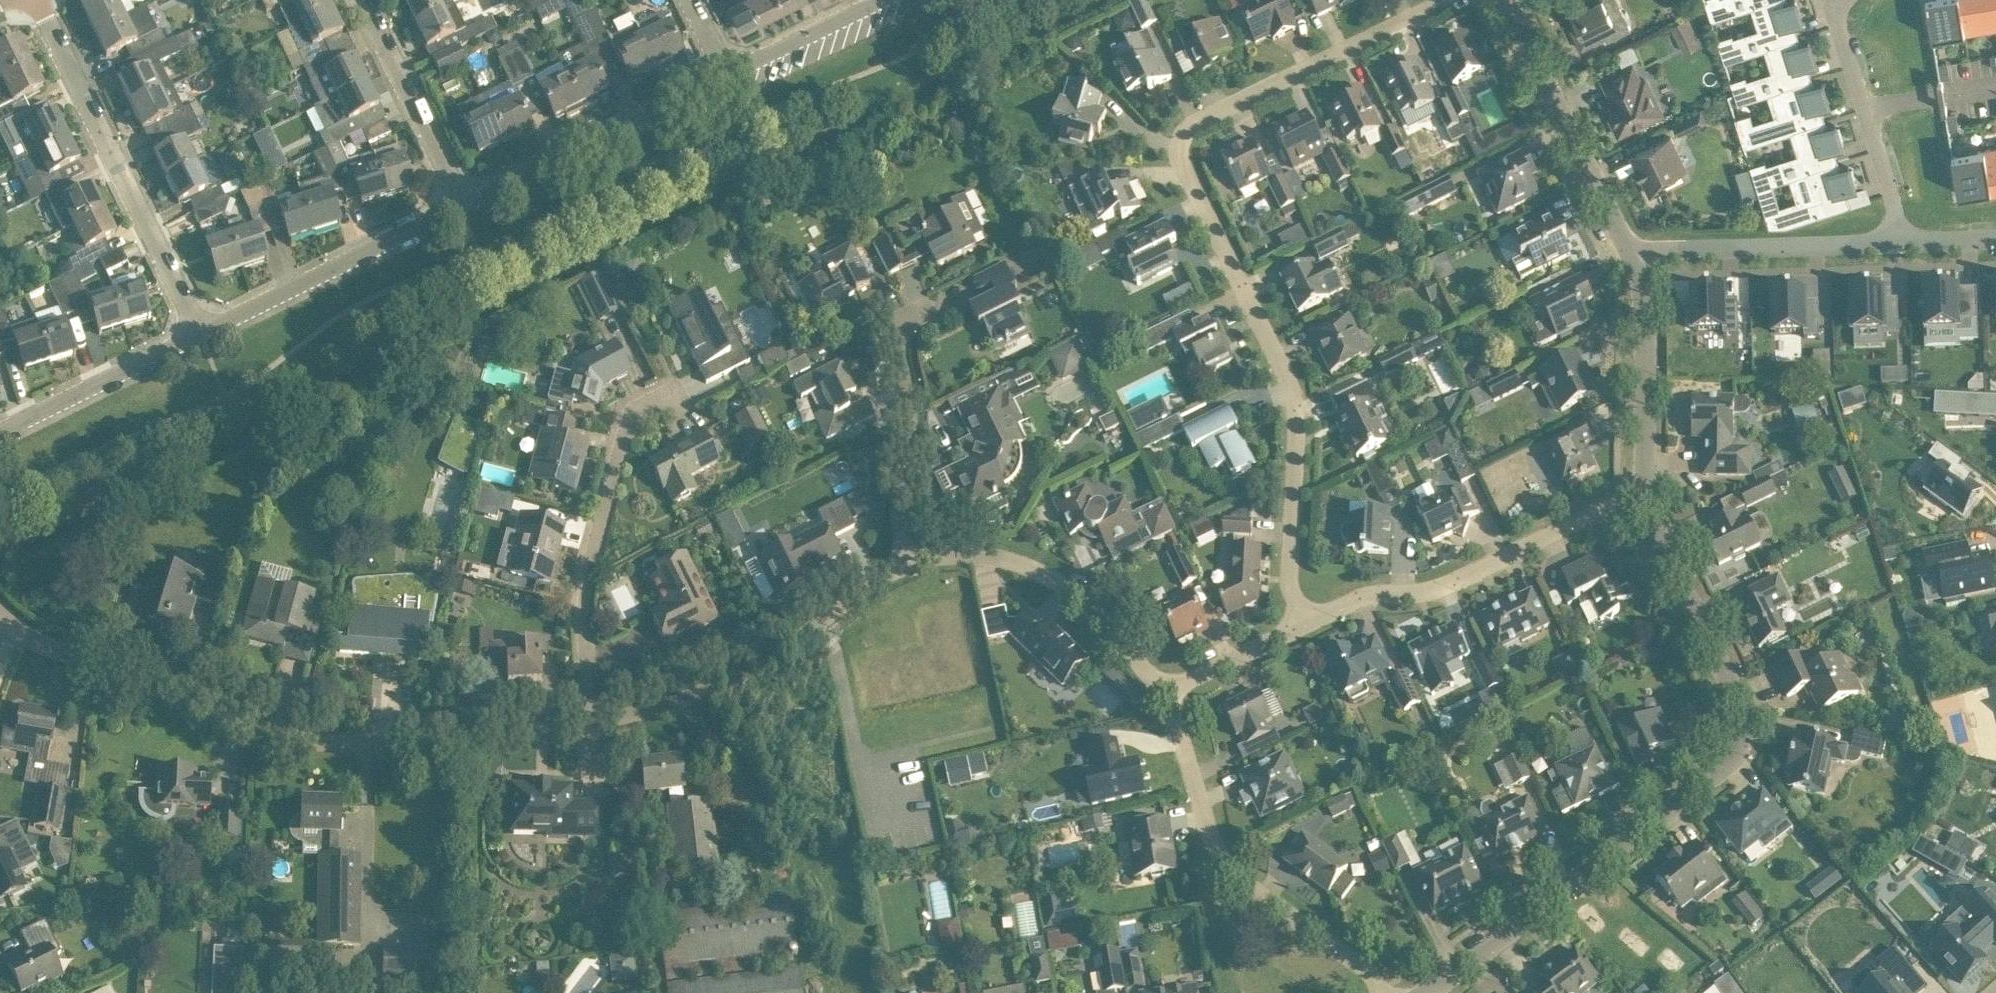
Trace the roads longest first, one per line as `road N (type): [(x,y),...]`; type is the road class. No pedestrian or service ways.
road 1 (residential): [(1293,627),(1298,420),(1287,371),(1183,173),(1180,150),(1197,115),(1445,0)]
road 2 (residential): [(1424,992),(1737,751),(1746,717),(1648,517),(1647,491)]
road 3 (residential): [(591,730),(457,747),(307,746),(0,618)]
road 4 (residential): [(1391,992),(1219,848),(1203,821),(1173,695)]
road 5 (residential): [(1293,627),(1358,597),(1440,587),(1647,491)]
road 6 (residential): [(591,730),(582,638),(596,534),(629,416),(680,391)]
road 7 (residential): [(200,332),(33,0)]
road 8 (residential): [(1173,695),(1081,602),(1007,561),(954,554),(872,568)]
road 9 (residential): [(872,568),(830,586),(742,666),(692,697),(591,730)]
road 10 (residential): [(462,206),(730,76)]
road 11 (residential): [(200,332),(462,206)]
road 12 (unclassified): [(1633,256),(1505,0)]
road 13 (unclassified): [(1898,242),(1633,256)]
road 14 (residential): [(1647,491),(1644,286),(1633,256)]
road 15 (residential): [(872,568),(883,470),(880,337)]
road 16 (residential): [(462,206),(362,0)]
road 17 (residential): [(0,434),(200,332)]
road 18 (residential): [(730,76),(884,0)]
road 19 (residential): [(1865,107),(1898,242)]
road 20 (residential): [(1173,695),(1293,627)]
road 21 (residential): [(1995,85),(1865,107)]

